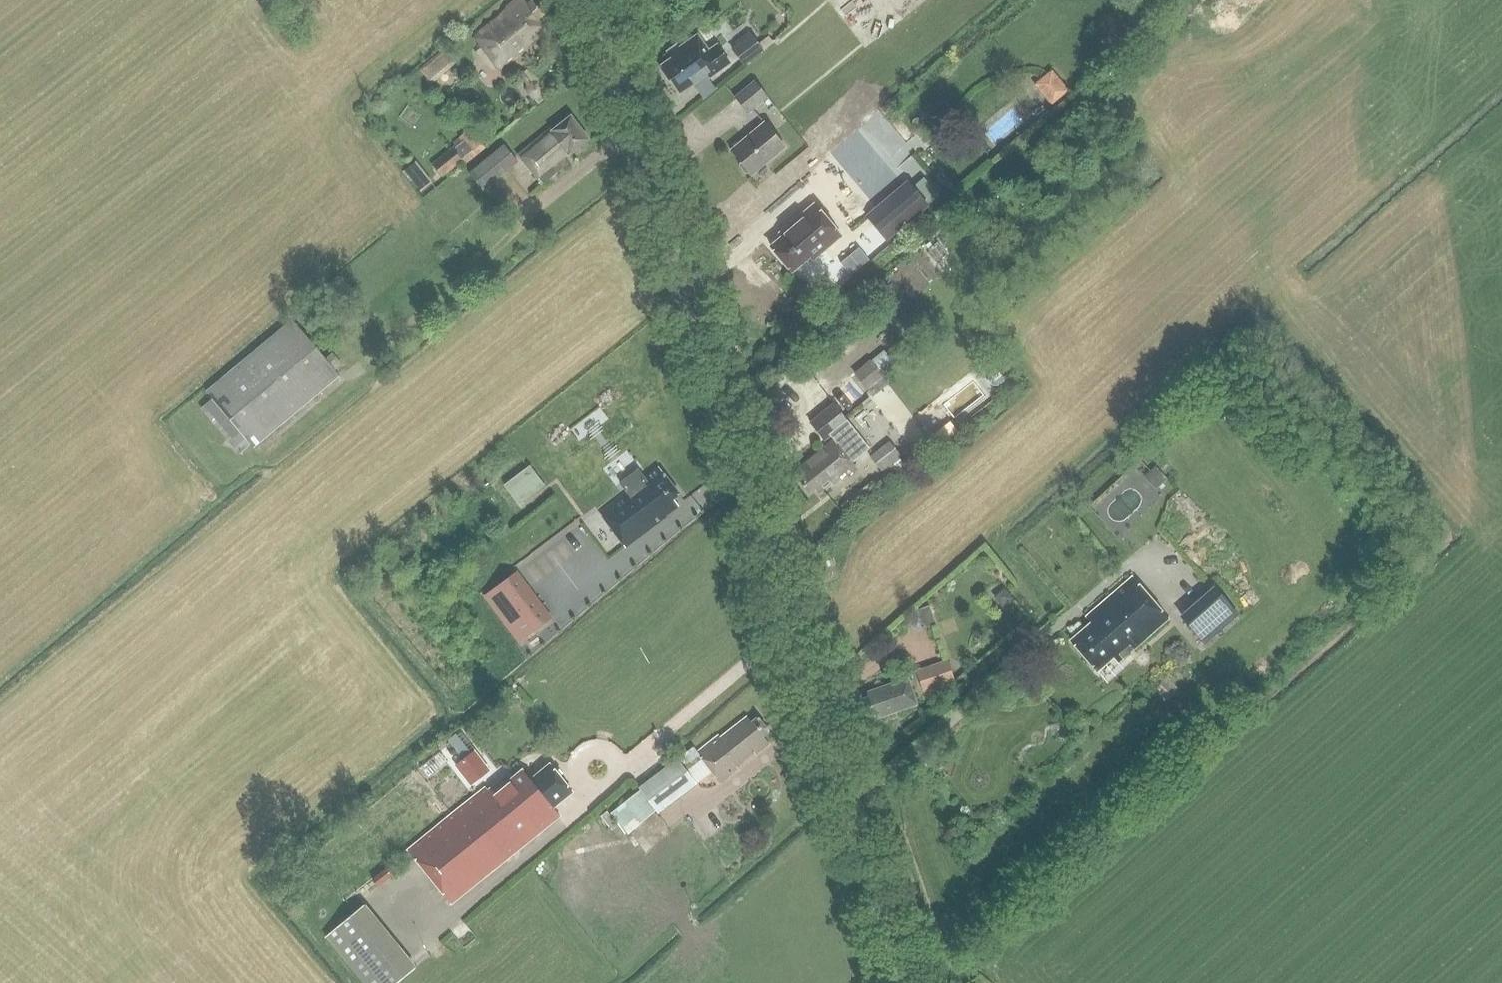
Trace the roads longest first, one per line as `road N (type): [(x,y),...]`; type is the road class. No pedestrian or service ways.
road 1 (secondary): [(909,982),(591,0)]

